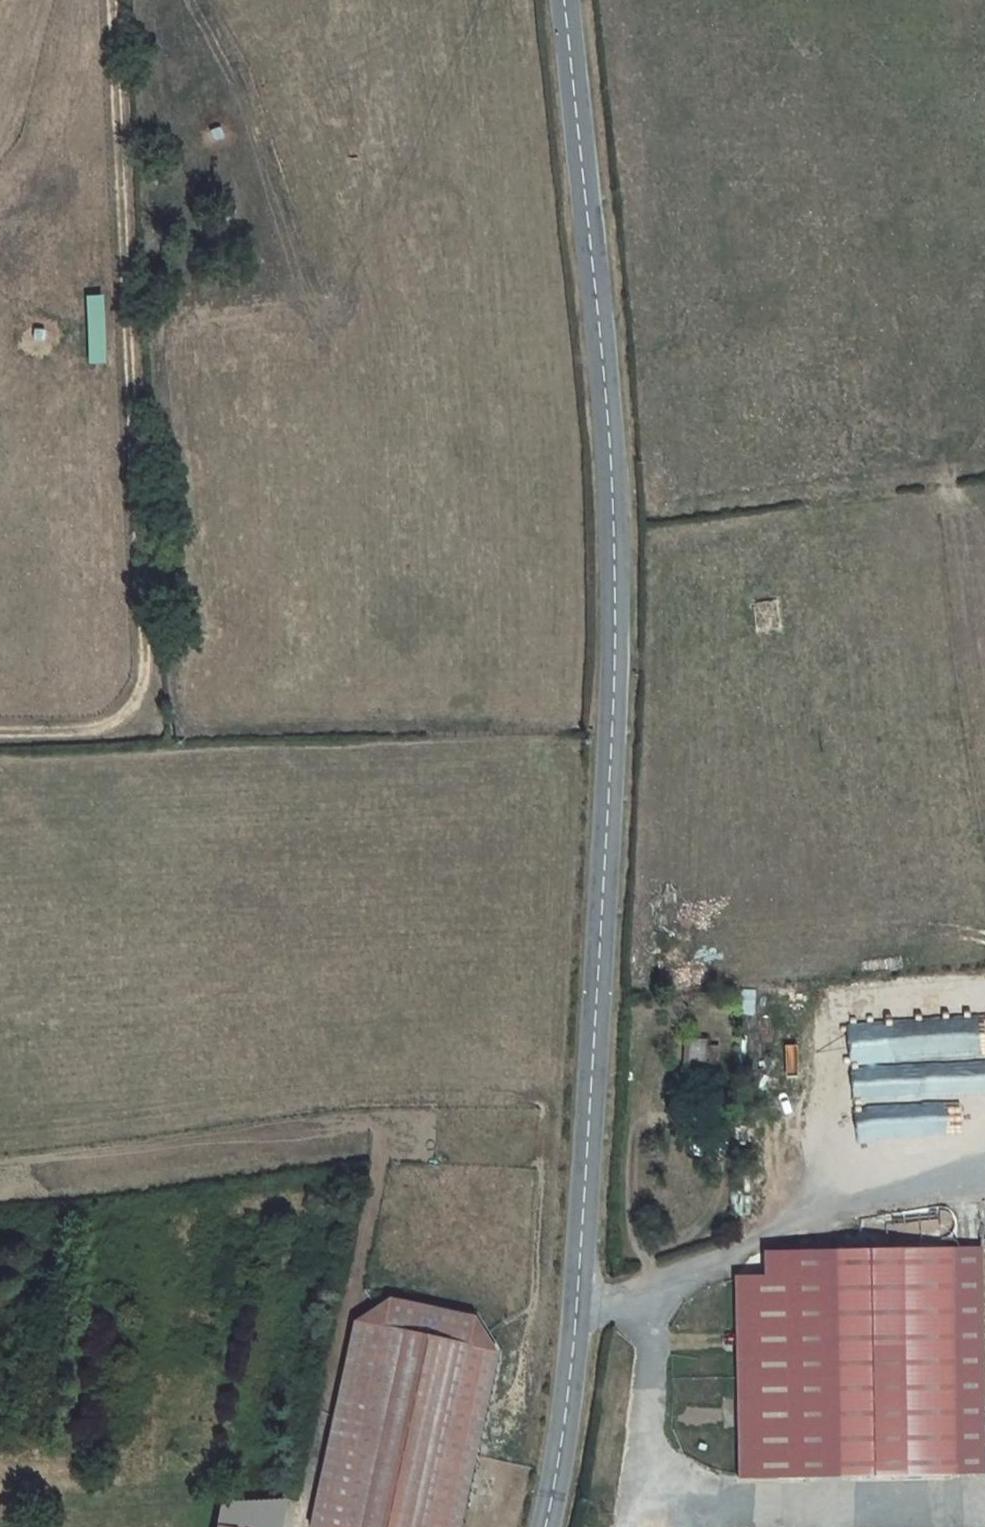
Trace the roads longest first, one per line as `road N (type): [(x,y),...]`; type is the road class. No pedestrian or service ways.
road 1 (secondary): [(544,1526),(579,1304),(614,697),(614,506),(565,0)]

